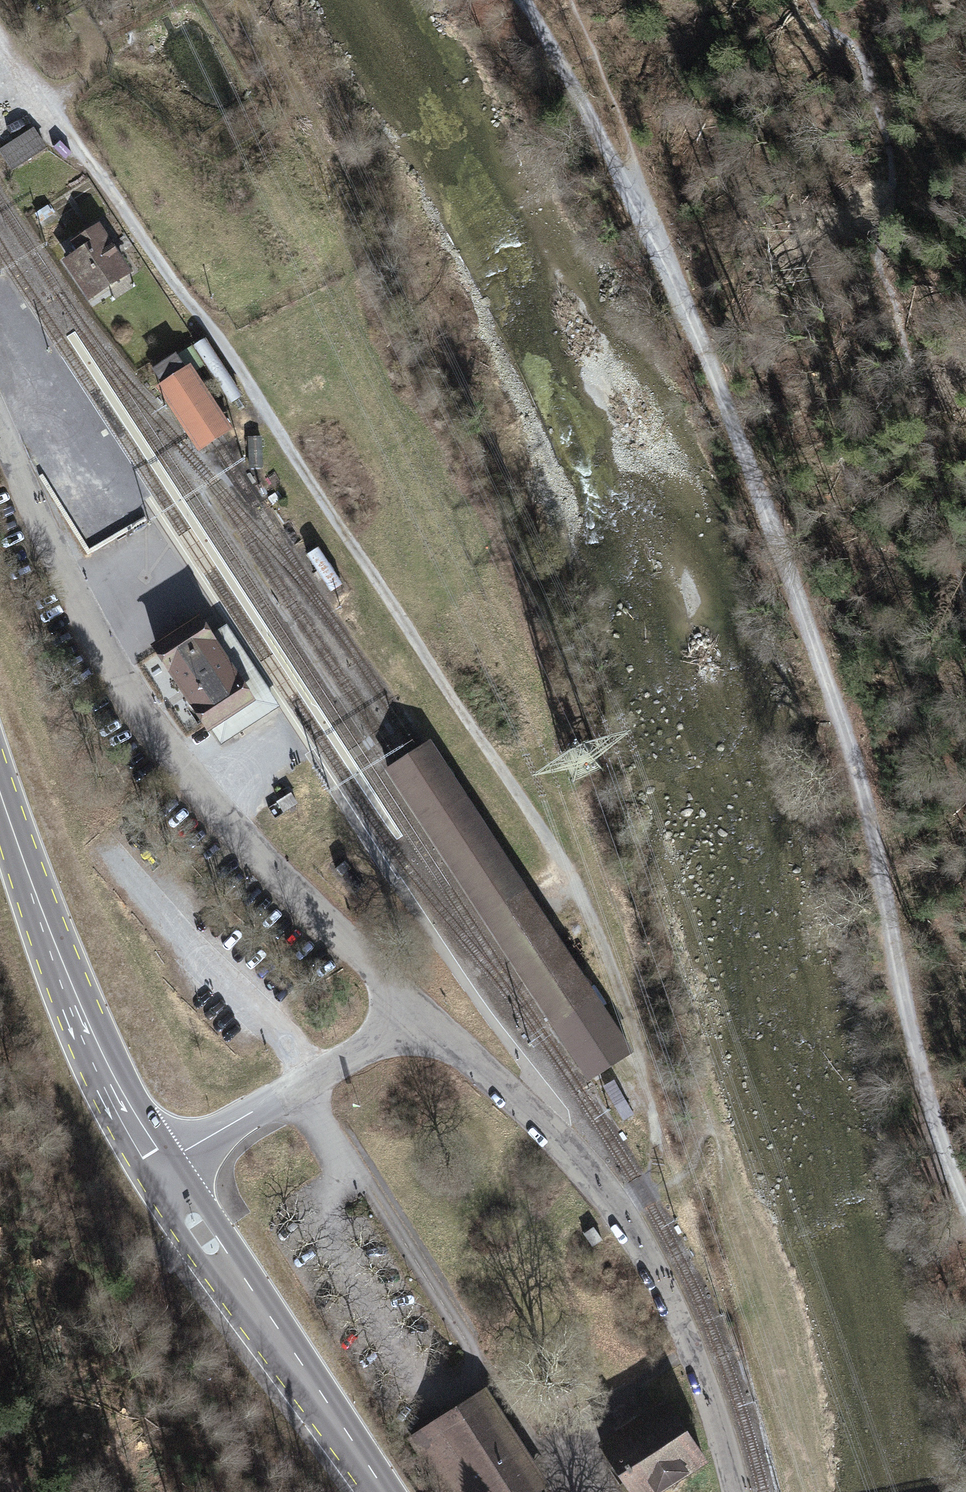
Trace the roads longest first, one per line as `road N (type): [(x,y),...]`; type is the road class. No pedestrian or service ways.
road 1 (track): [(617,1207),(643,1191),(659,1150),(612,955),(570,873),(208,323),(0,35)]
road 2 (track): [(647,220),(695,320),(858,763),(927,1108),(965,1205)]
road 3 (unclassified): [(422,1019),(197,792),(108,657),(0,429)]
road 4 (unclassified): [(422,1019),(557,1135),(617,1207),(682,1319),(736,1491)]
road 5 (primary): [(158,1166),(87,1031),(0,792)]
road 6 (primary): [(381,1491),(158,1166)]
road 7 (unclassified): [(158,1166),(422,1019)]
road 8 (track): [(524,0),(647,220)]
road 9 (track): [(577,0),(640,162),(647,220)]
road 10 (track): [(50,104),(88,76),(95,57),(71,0)]

